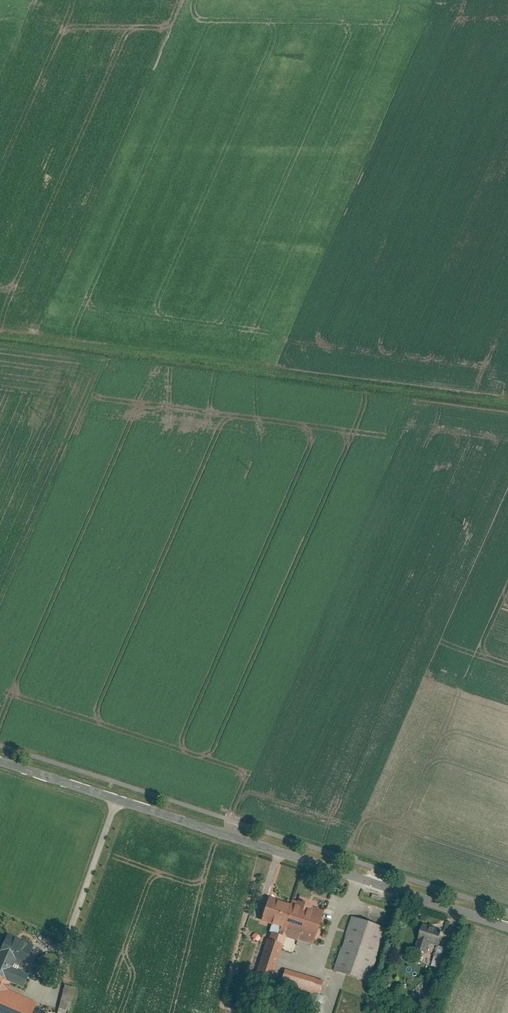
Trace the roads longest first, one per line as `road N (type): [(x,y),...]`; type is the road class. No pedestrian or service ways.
road 1 (tertiary): [(0,759),(507,925)]

